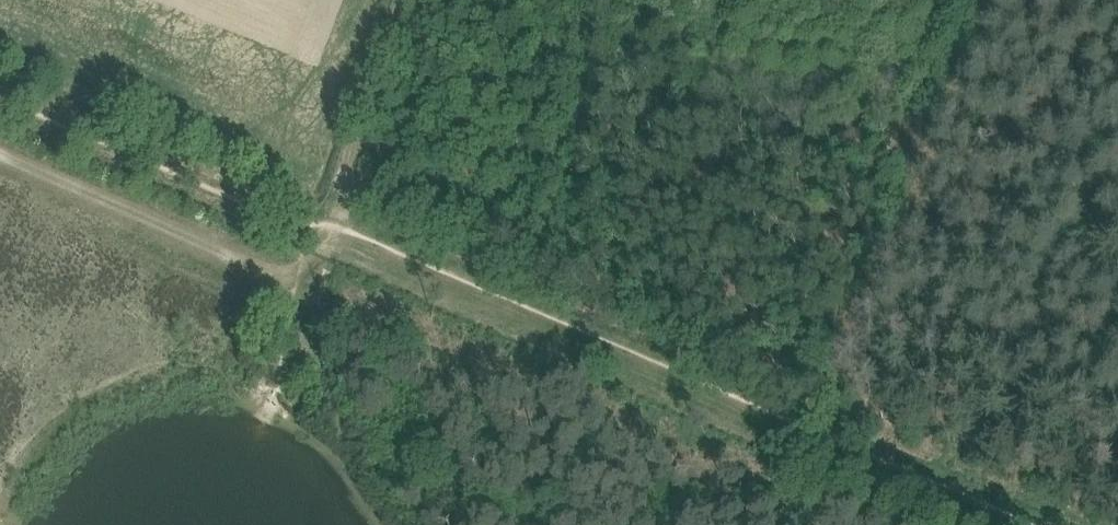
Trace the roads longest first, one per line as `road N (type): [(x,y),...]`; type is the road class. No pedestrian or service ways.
road 1 (track): [(350,246),(808,439),(818,429)]
road 2 (track): [(0,83),(304,216),(306,230)]
road 3 (track): [(818,429),(830,448),(1001,524)]

